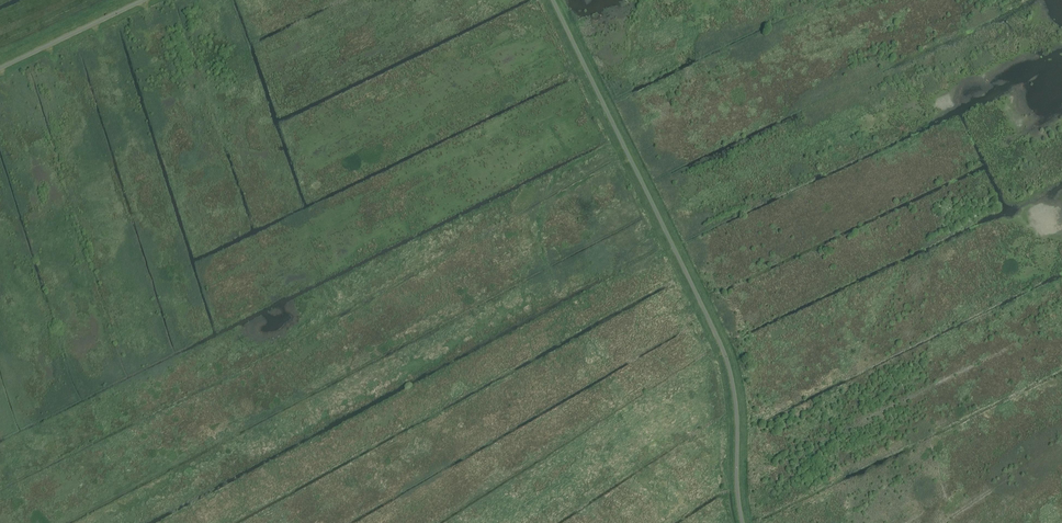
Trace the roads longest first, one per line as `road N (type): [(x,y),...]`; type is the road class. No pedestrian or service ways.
road 1 (unclassified): [(742,522),(730,374),(552,0)]
road 2 (unclassified): [(0,68),(145,0)]

